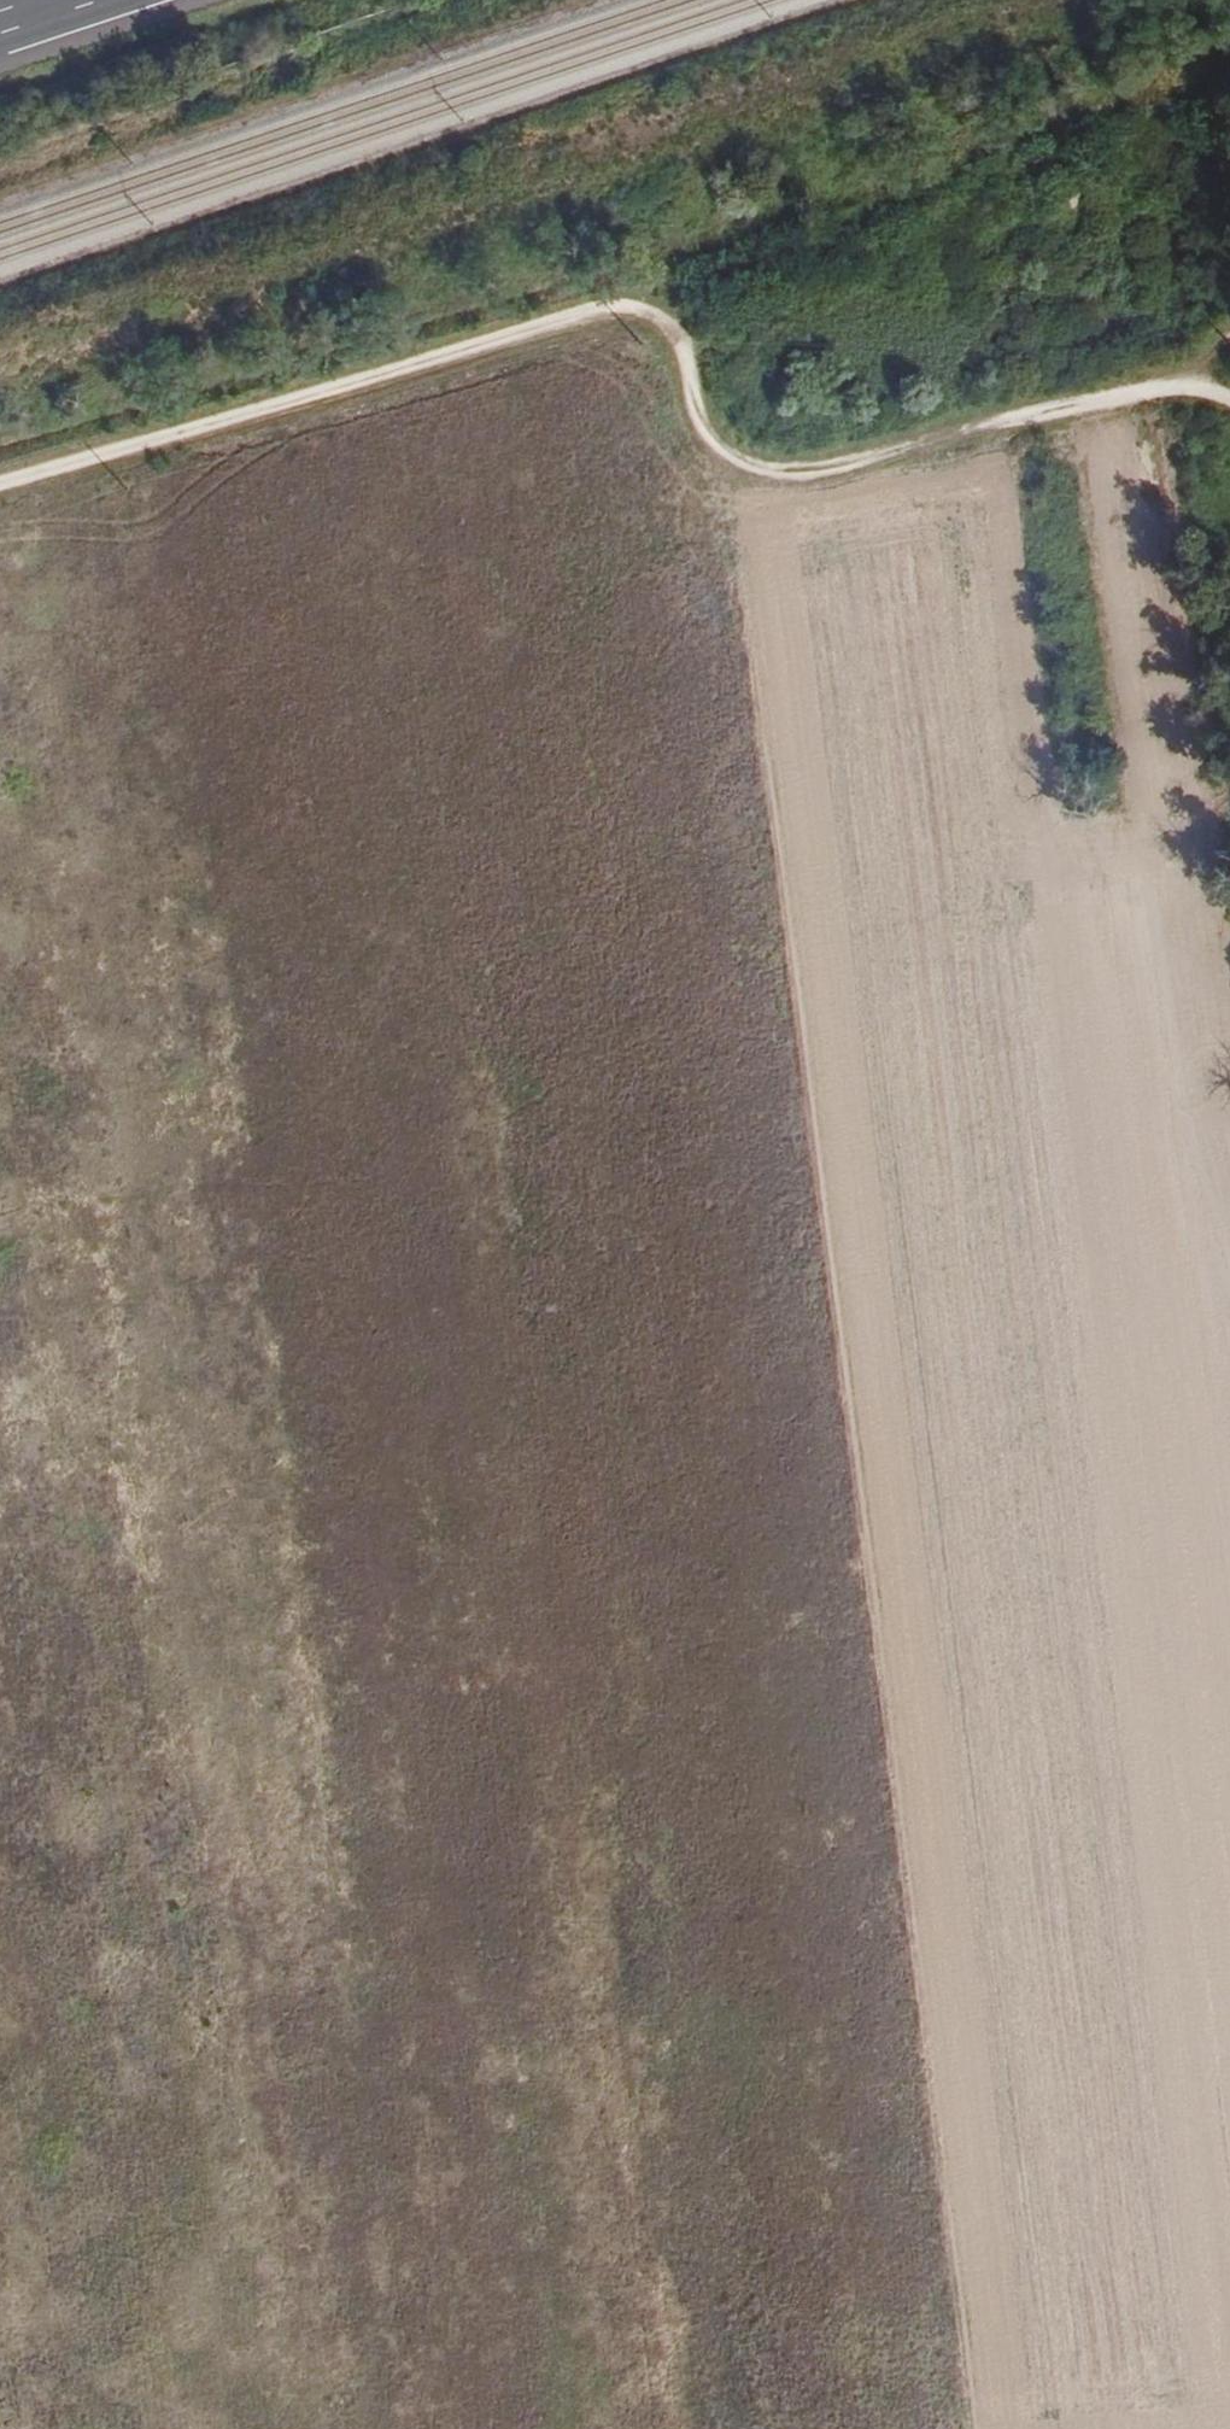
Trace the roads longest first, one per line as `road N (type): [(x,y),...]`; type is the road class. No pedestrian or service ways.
road 1 (track): [(1229,390),(1191,380),(770,464),(711,440),(672,338),(638,317),(575,318),(0,490)]

